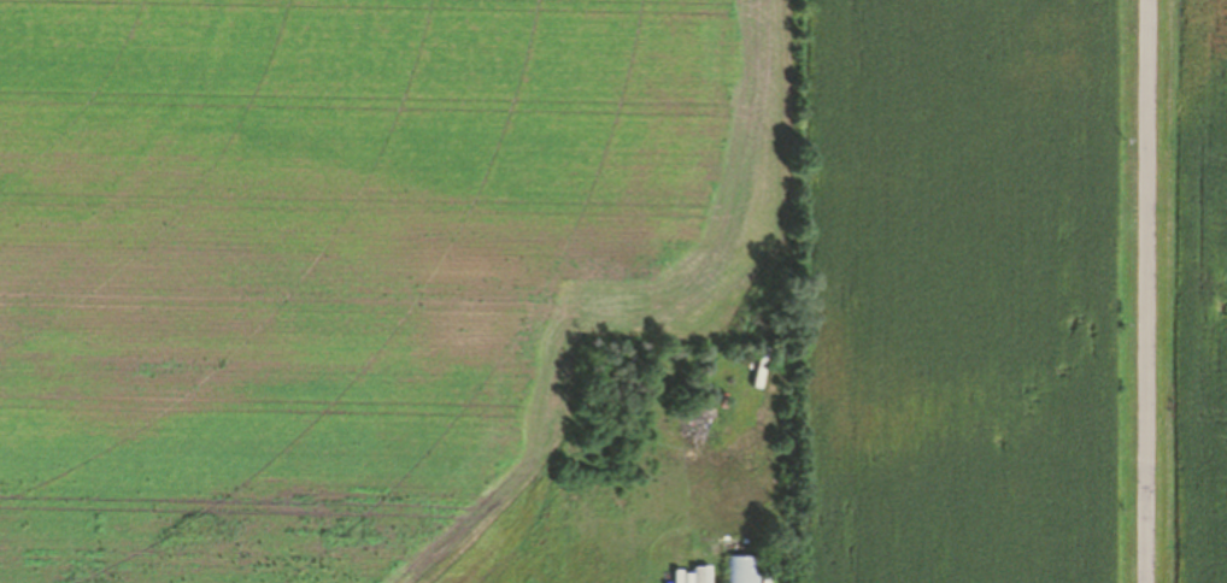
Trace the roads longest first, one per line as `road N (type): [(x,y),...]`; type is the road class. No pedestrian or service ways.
road 1 (residential): [(1146,582),(1148,0)]

